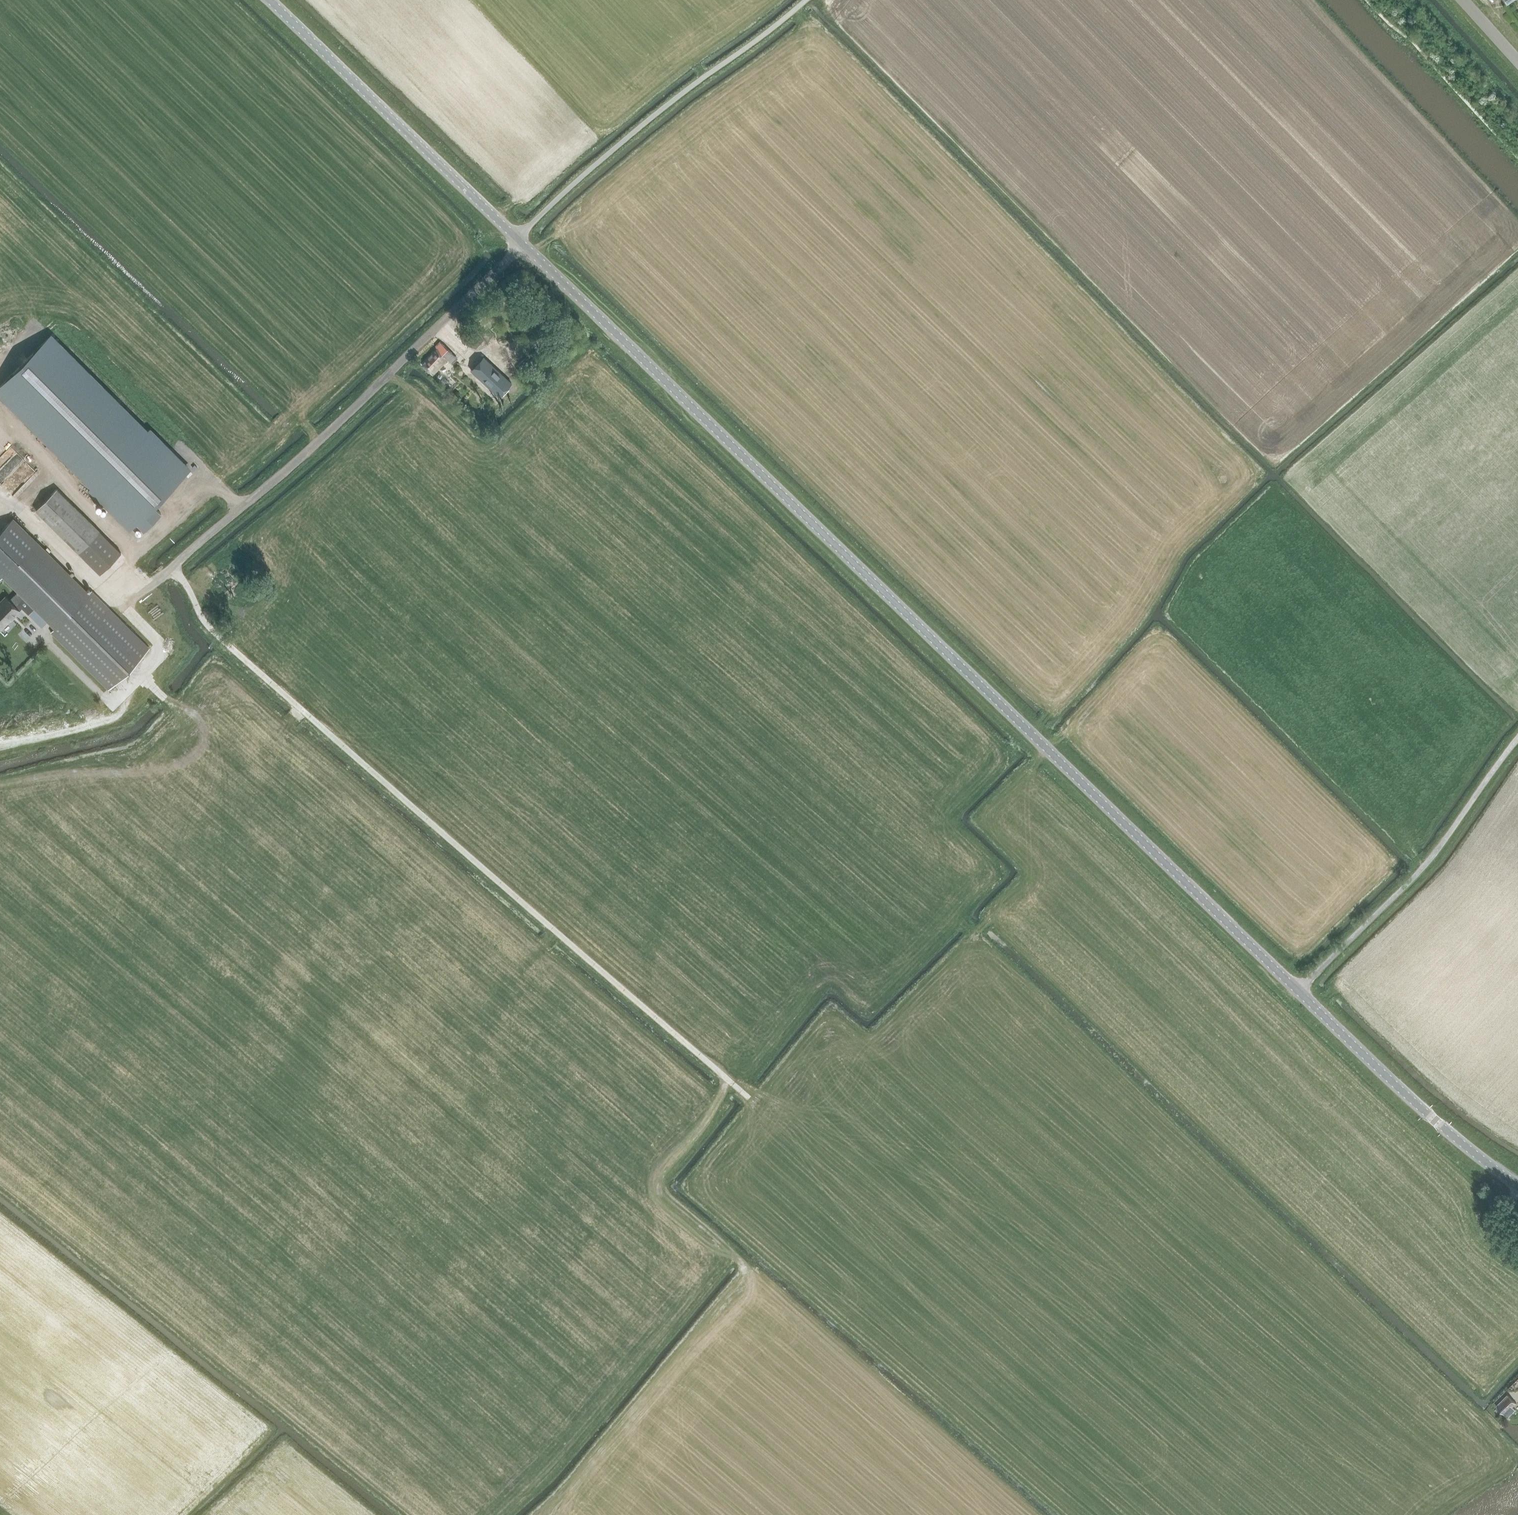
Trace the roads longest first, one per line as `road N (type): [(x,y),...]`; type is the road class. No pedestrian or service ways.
road 1 (secondary): [(1517,1186),(1434,1121),(524,245)]
road 2 (unclassified): [(168,581),(524,245)]
road 3 (unclassified): [(516,237),(805,0)]
road 4 (secondary): [(516,237),(270,0)]

